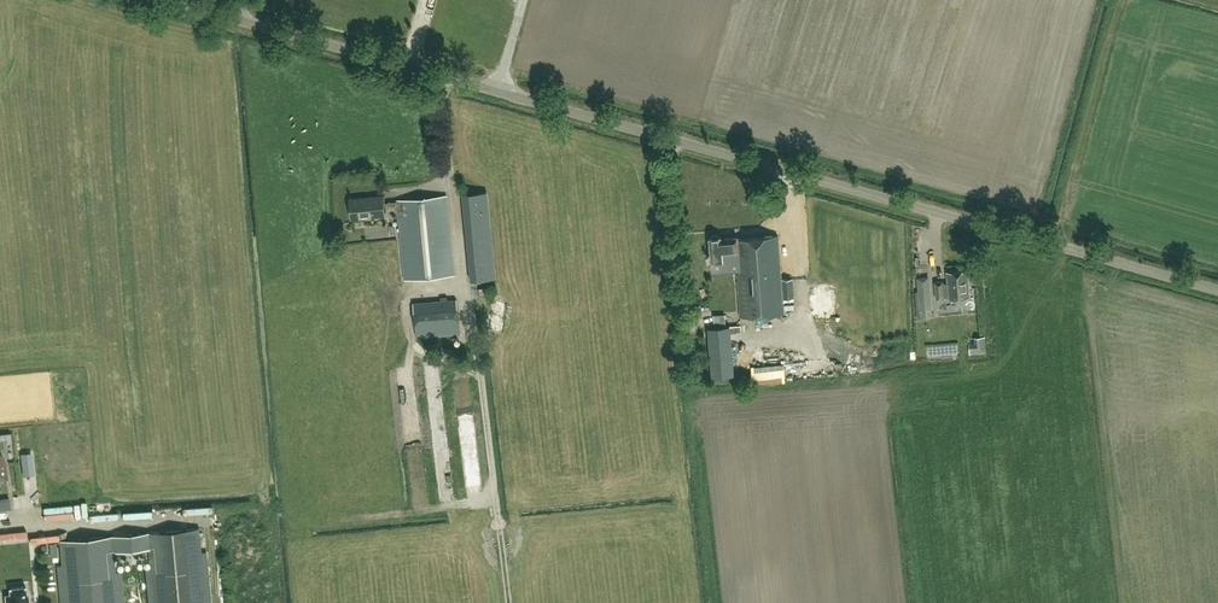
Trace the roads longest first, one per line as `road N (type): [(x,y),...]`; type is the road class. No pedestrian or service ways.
road 1 (unclassified): [(1217,291),(168,0)]

